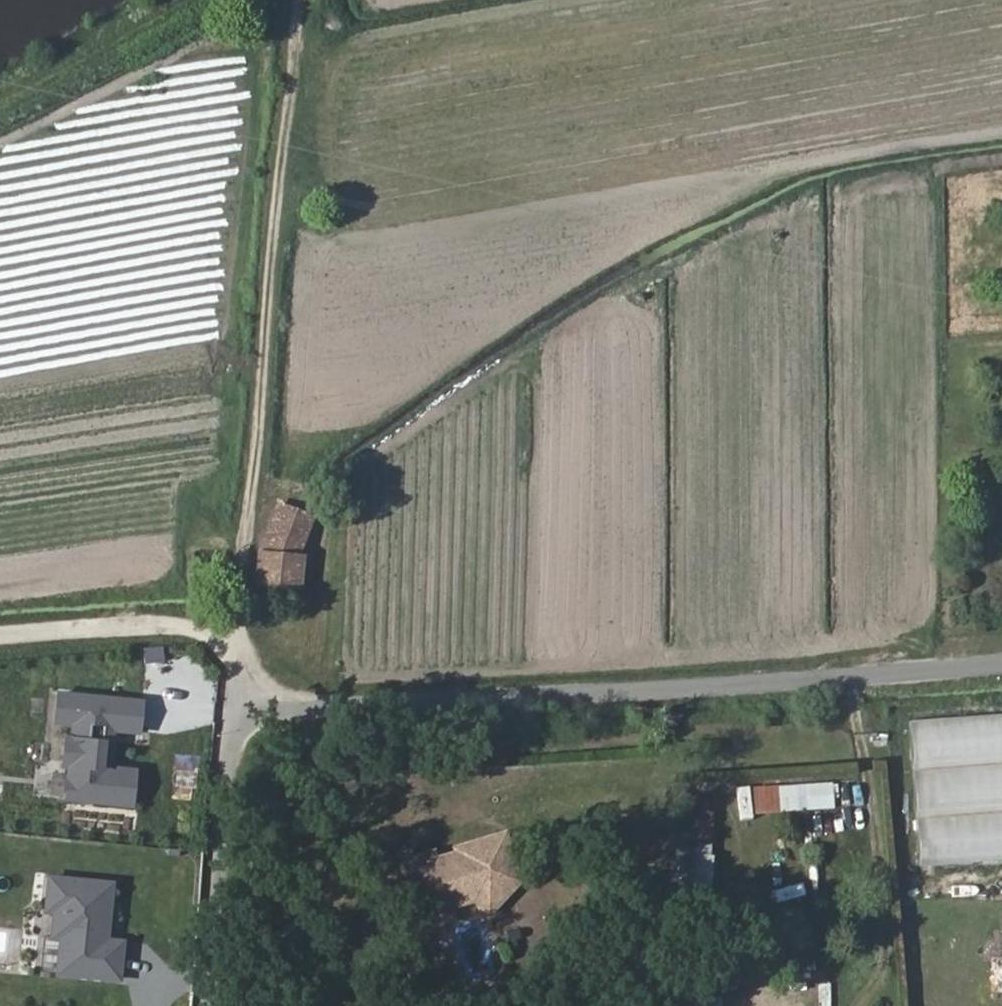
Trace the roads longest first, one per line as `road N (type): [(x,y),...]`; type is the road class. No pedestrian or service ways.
road 1 (unclassified): [(1001,664),(242,705)]
road 2 (track): [(304,0),(236,676)]
road 3 (residential): [(242,705),(220,1005)]
road 4 (track): [(0,637),(181,623),(236,676)]

